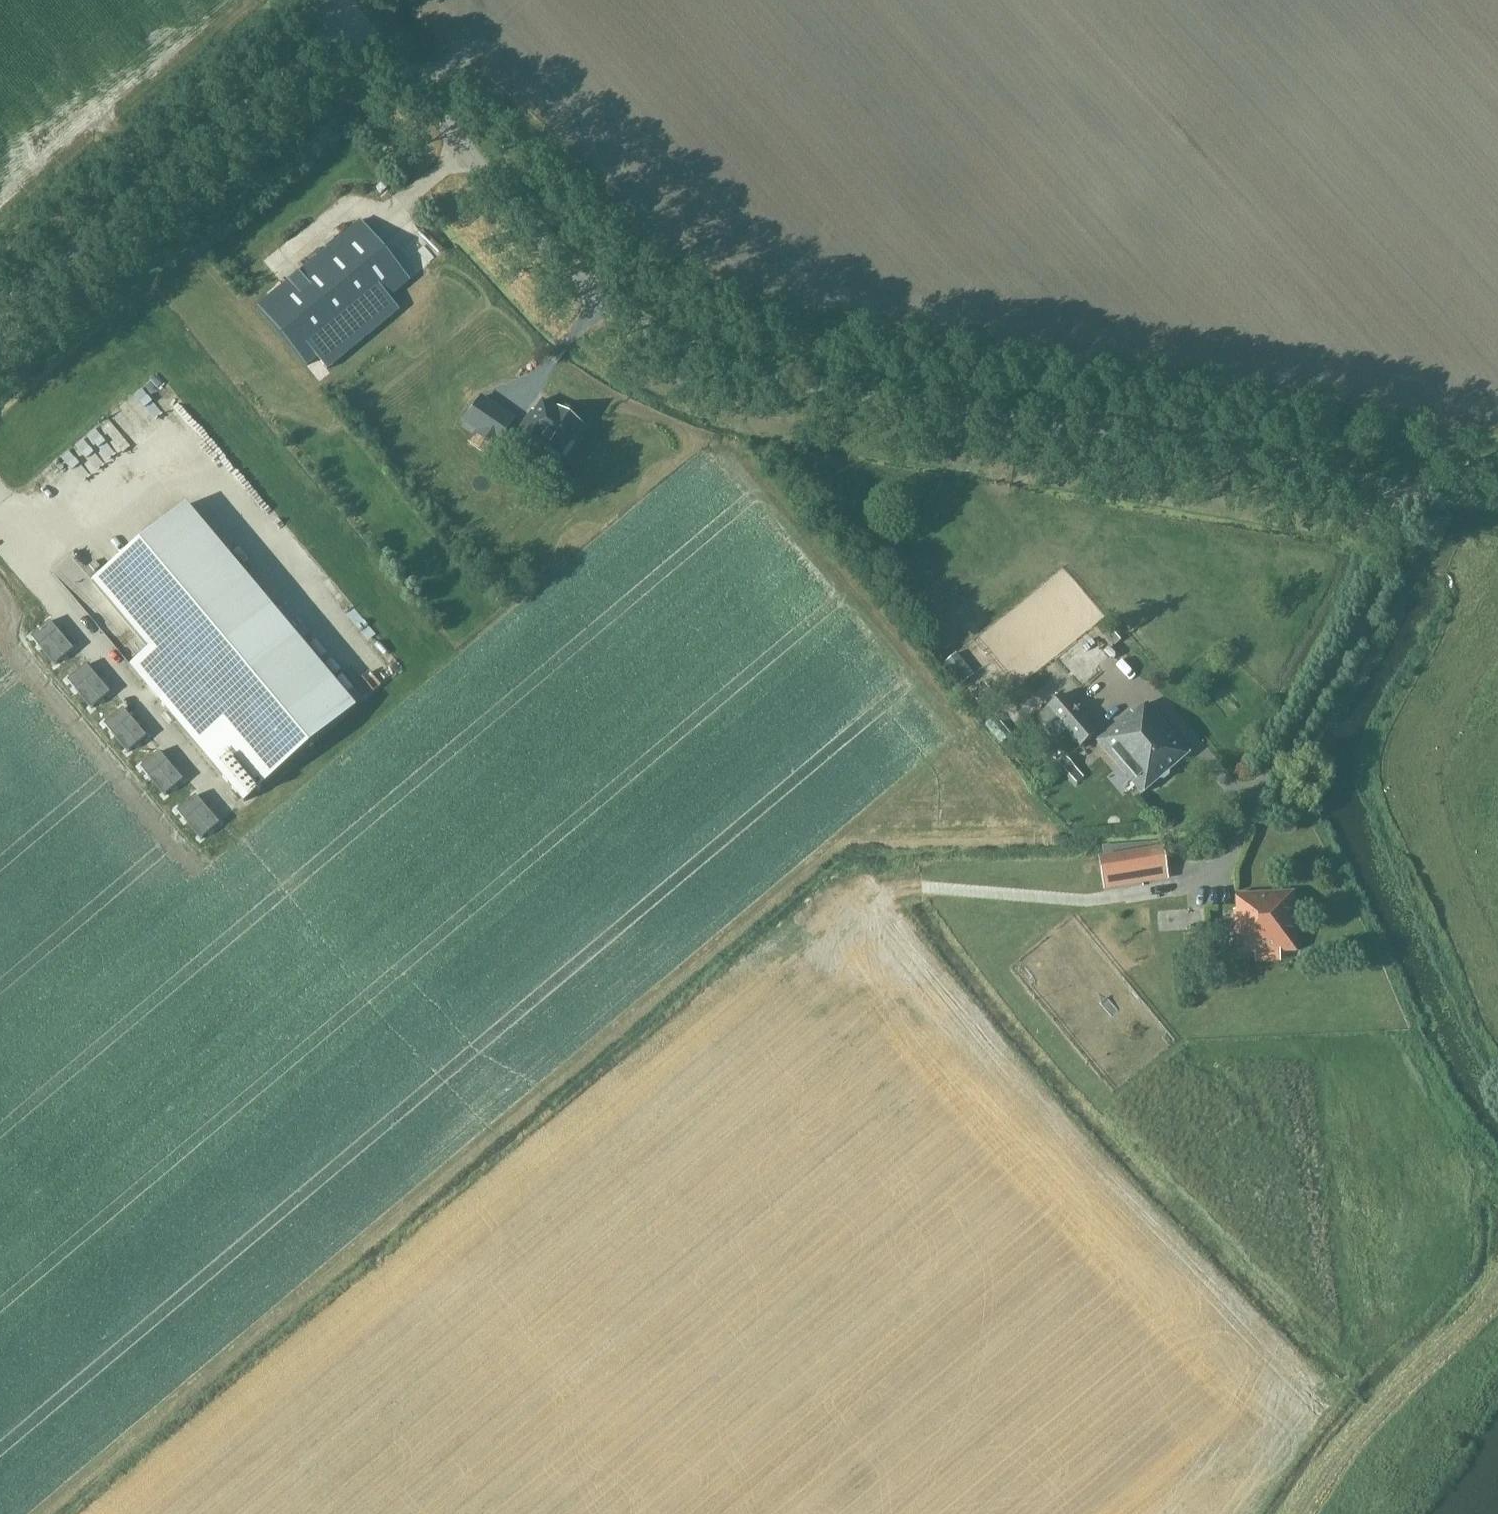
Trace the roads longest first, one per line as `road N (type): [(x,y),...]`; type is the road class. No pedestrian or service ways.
road 1 (unclassified): [(353,19),(604,302),(666,344),(784,380),(1222,450),(1497,506)]
road 2 (unclassified): [(0,314),(353,19)]

